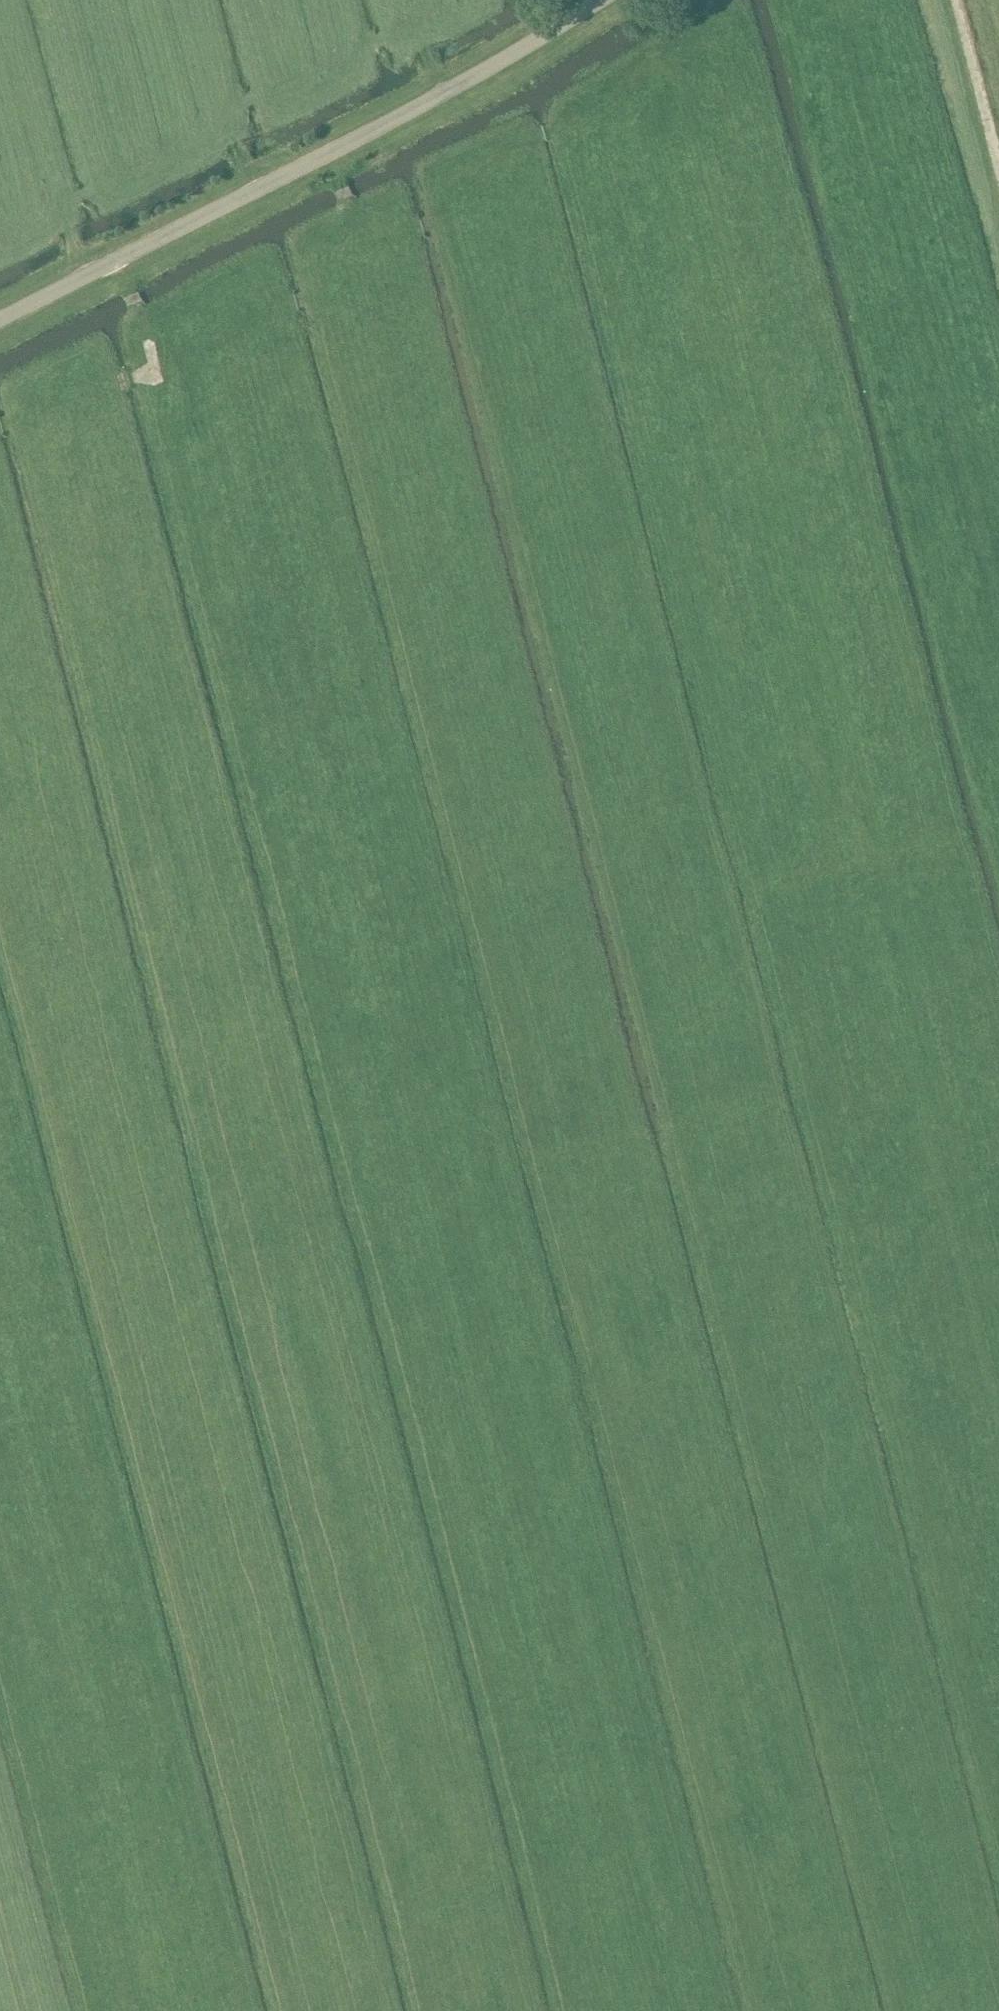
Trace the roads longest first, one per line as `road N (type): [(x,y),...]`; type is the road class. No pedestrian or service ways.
road 1 (unclassified): [(597,0),(488,69),(0,315)]
road 2 (track): [(998,167),(956,0)]

